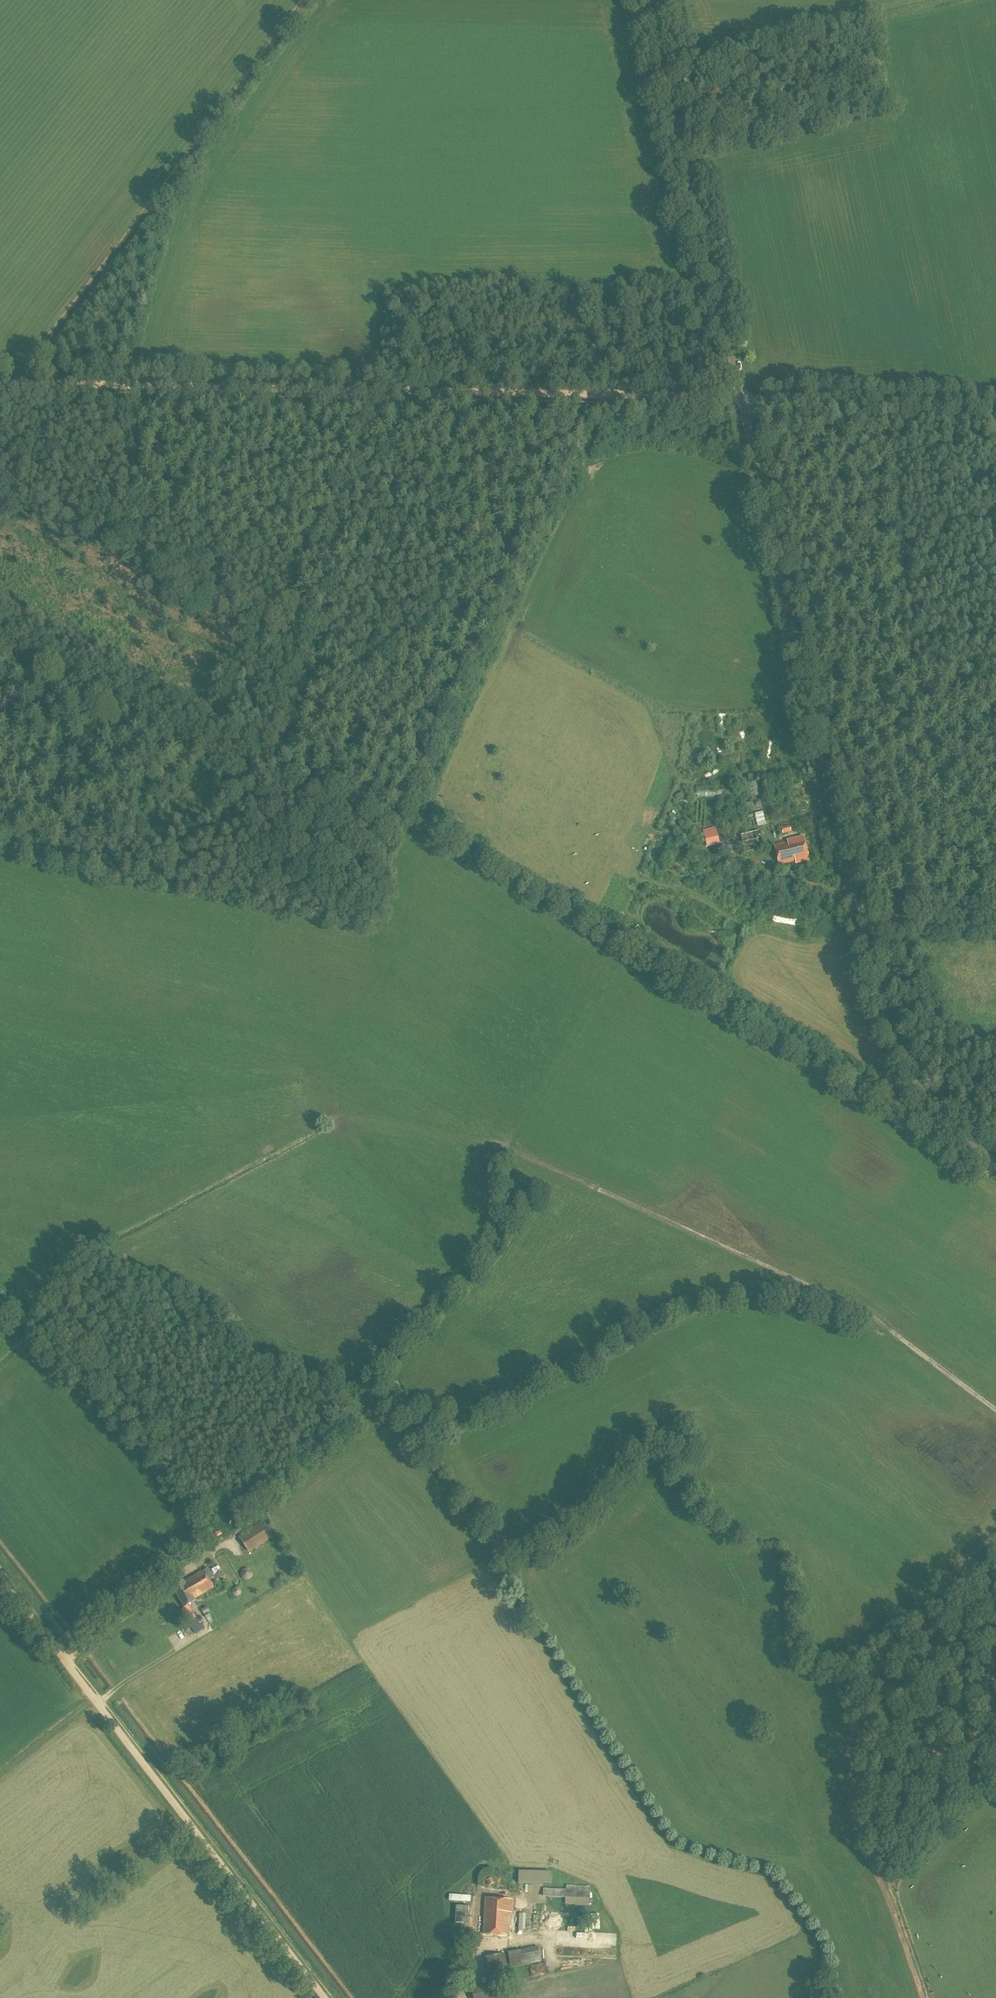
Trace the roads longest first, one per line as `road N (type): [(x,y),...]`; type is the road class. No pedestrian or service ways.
road 1 (unclassified): [(995,1175),(942,1131),(906,1081),(893,1043),(743,397)]
road 2 (track): [(743,397),(22,381)]
road 3 (track): [(0,1579),(325,1997)]
road 4 (track): [(22,381),(307,0)]
road 5 (unclassified): [(743,397),(652,0)]
road 6 (unclassified): [(995,407),(743,397)]

